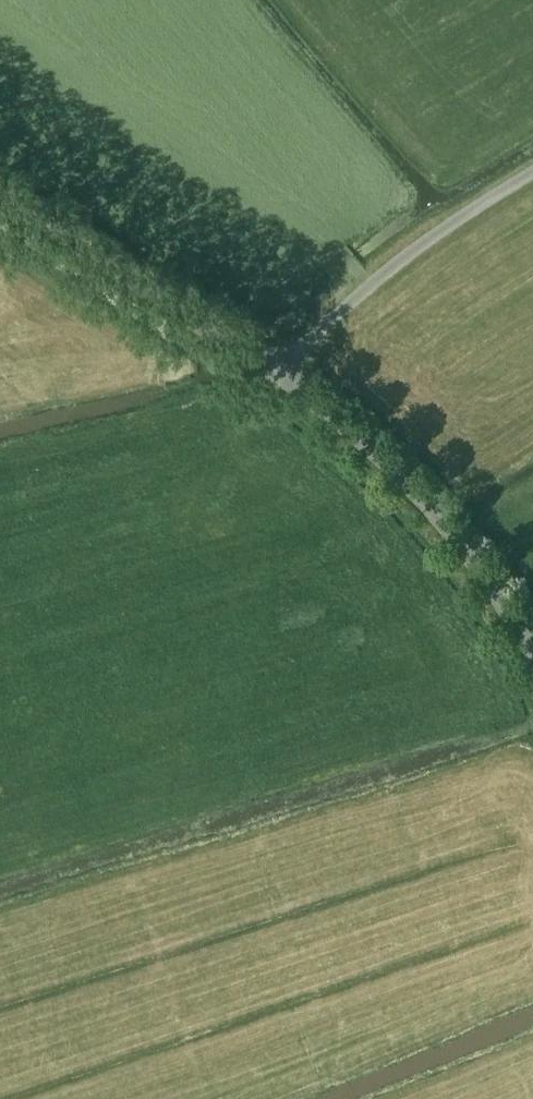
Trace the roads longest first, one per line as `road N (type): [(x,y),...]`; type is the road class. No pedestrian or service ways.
road 1 (unclassified): [(532,649),(509,601),(399,464),(279,358),(0,187)]

